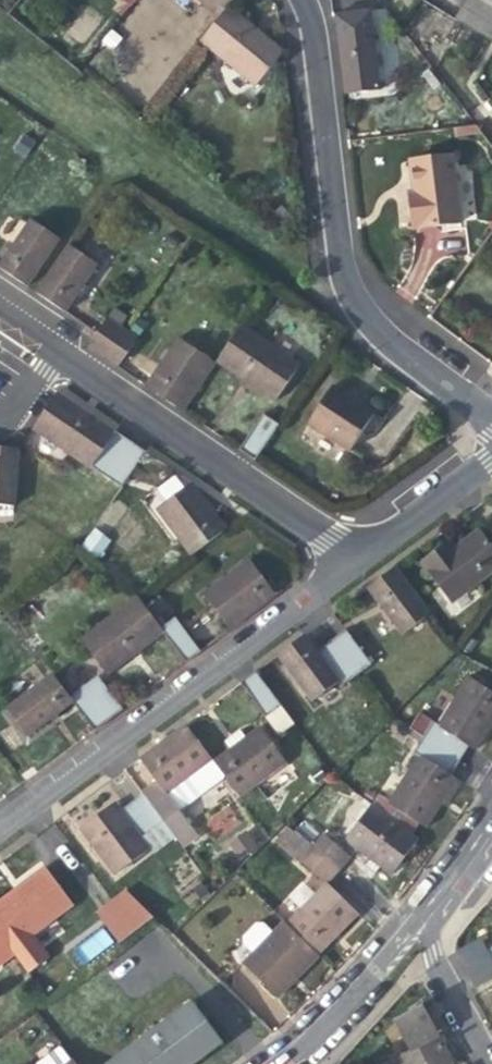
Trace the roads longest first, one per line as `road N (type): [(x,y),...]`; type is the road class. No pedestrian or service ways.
road 1 (residential): [(491,425),(395,346),(349,289),(312,42),(296,0)]
road 2 (residential): [(0,821),(356,556)]
road 3 (residential): [(55,348),(356,556)]
road 4 (residential): [(441,891),(273,1063)]
road 5 (residential): [(441,891),(428,918),(427,947),(486,1063)]
road 6 (residential): [(356,556),(491,455)]

